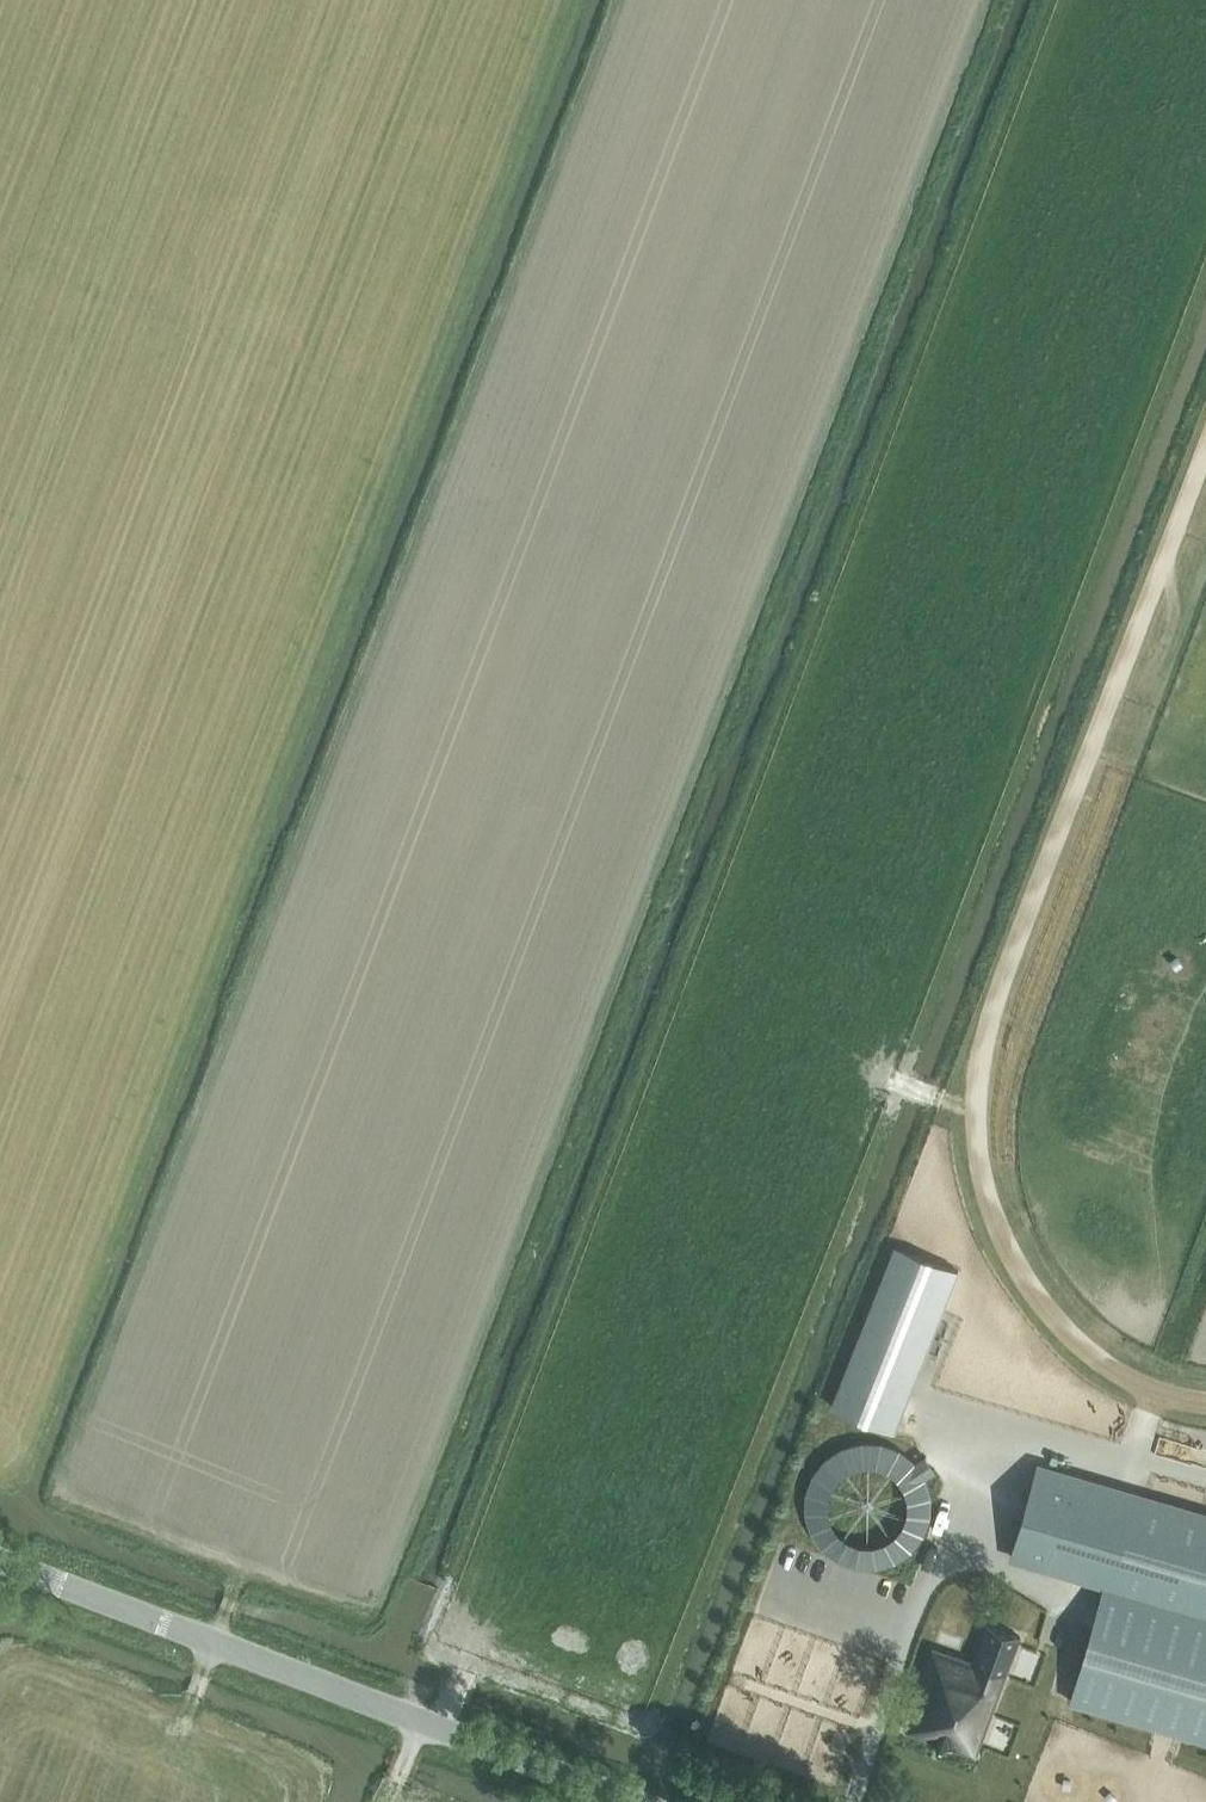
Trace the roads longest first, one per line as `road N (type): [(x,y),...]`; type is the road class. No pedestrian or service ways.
road 1 (tertiary): [(627,1801),(0,1561)]

